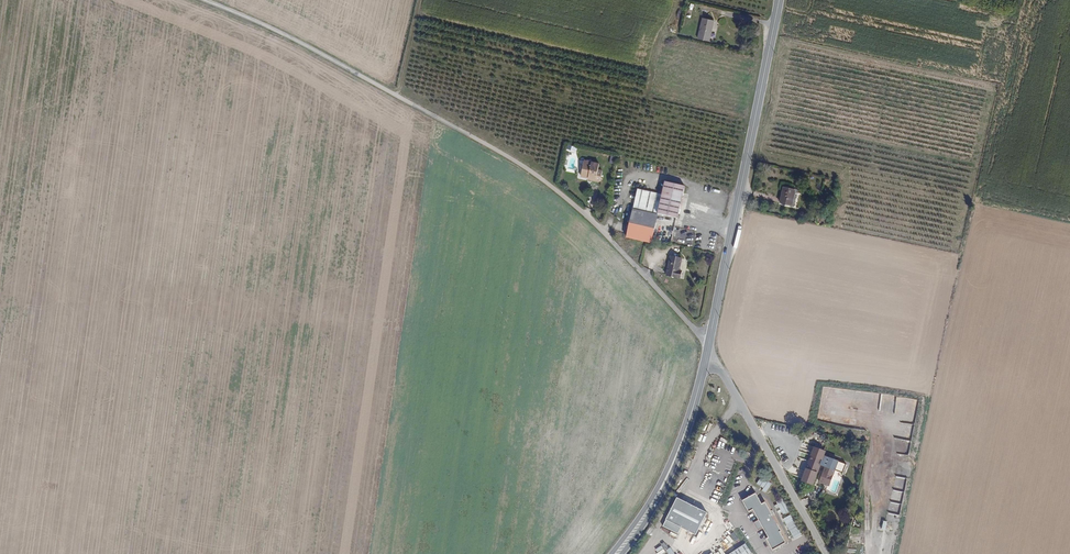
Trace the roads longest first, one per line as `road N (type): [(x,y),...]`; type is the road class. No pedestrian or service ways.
road 1 (unclassified): [(201,0),(329,59),(518,165),(571,204),(710,337)]
road 2 (primary): [(710,337),(779,0)]
road 3 (residential): [(706,361),(725,378),(826,553)]
road 4 (primary): [(691,416),(652,499),(611,553)]
road 5 (primary): [(622,553),(664,490),(691,416)]

